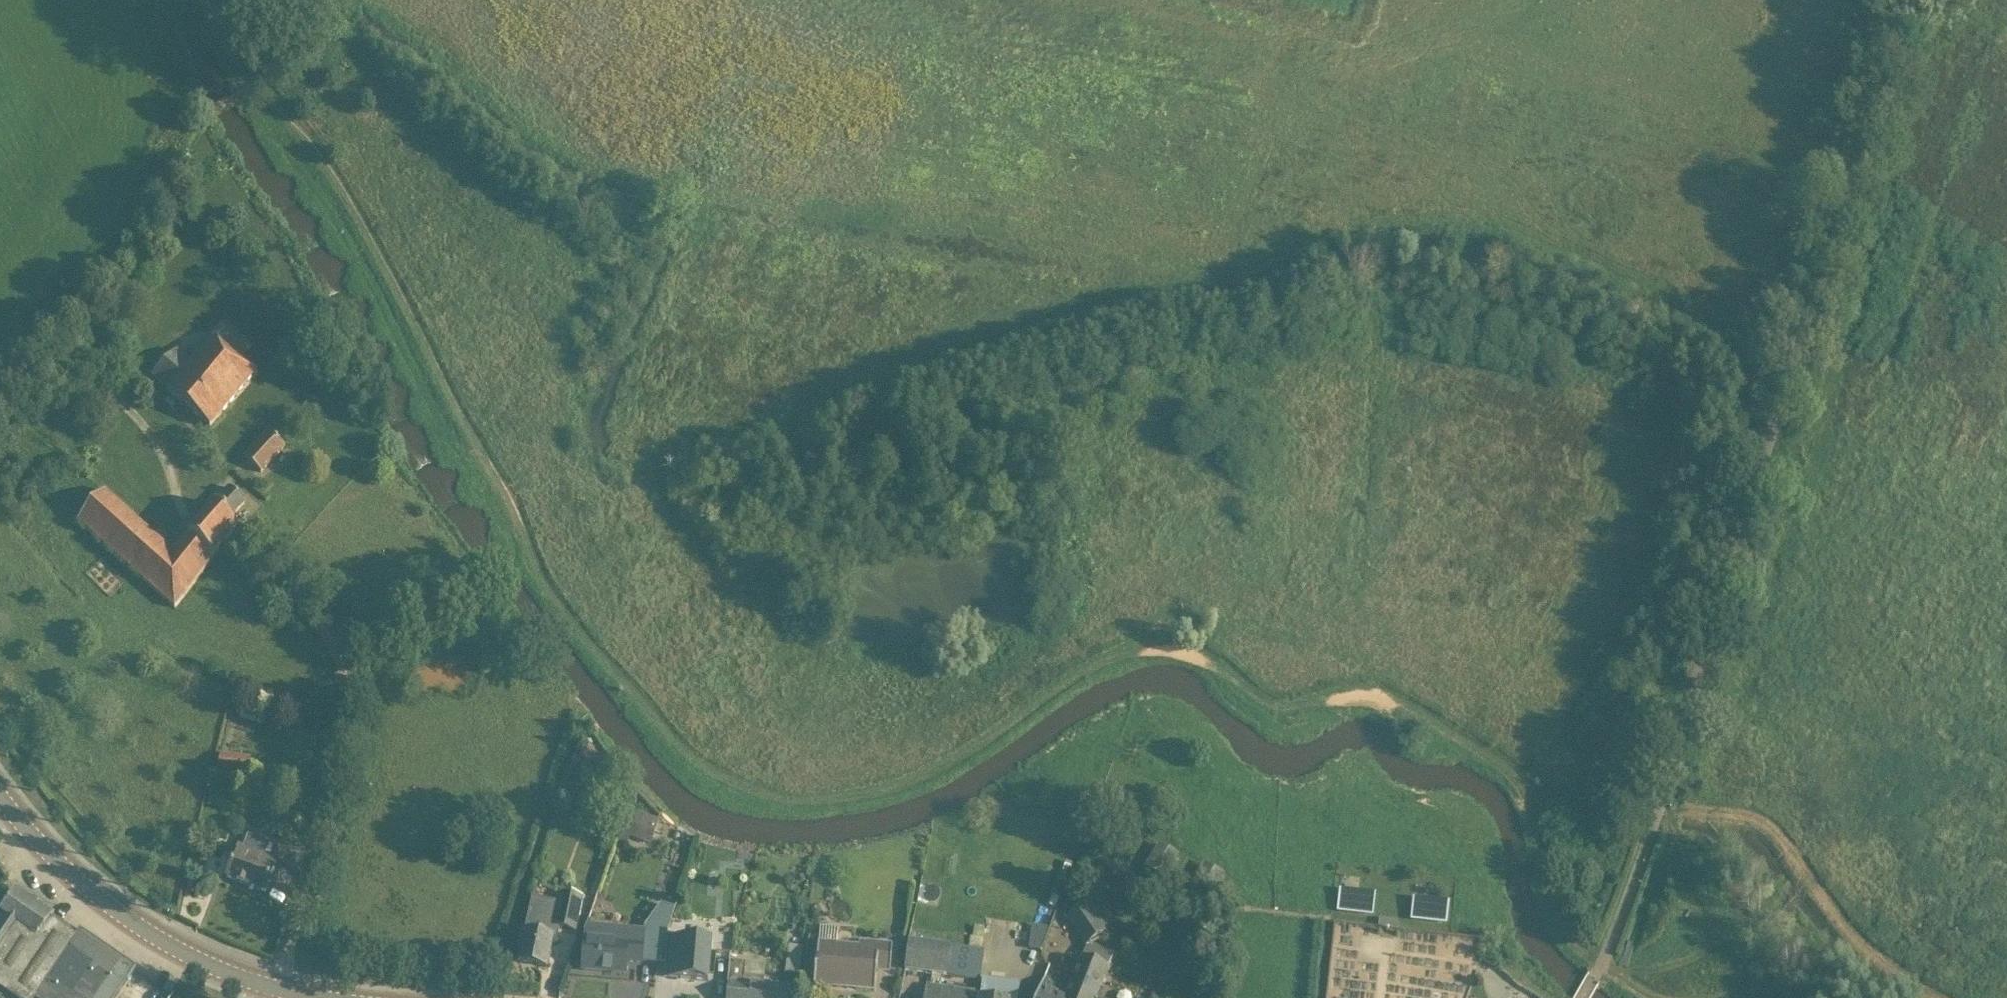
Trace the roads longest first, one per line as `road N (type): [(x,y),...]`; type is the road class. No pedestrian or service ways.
road 1 (track): [(693,757),(789,797),(900,783),(973,749),(1097,662),(1138,646),(1194,648),(1273,702),(1371,693),(1496,758),(1530,792),(1565,924),(1603,961)]
road 2 (unclassified): [(1582,997),(1659,807),(1904,0)]
road 3 (secondary): [(279,990),(211,968),(131,920),(47,854),(0,791)]
road 4 (track): [(24,384),(209,112)]

